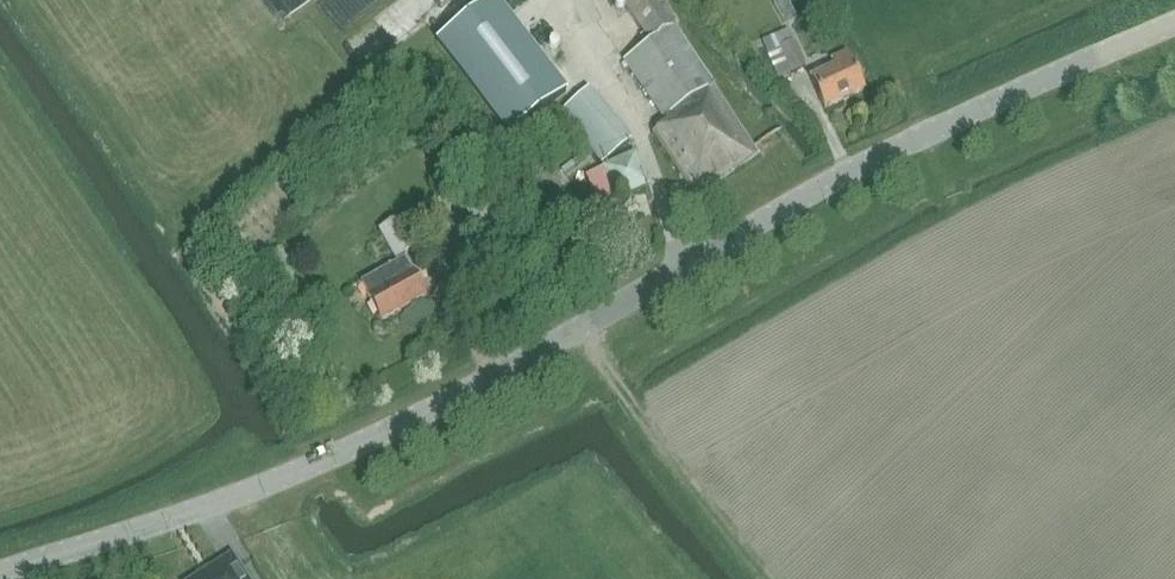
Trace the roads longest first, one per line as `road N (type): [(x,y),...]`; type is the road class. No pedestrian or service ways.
road 1 (unclassified): [(0,568),(291,475),(465,396),(926,135),(1174,25)]

